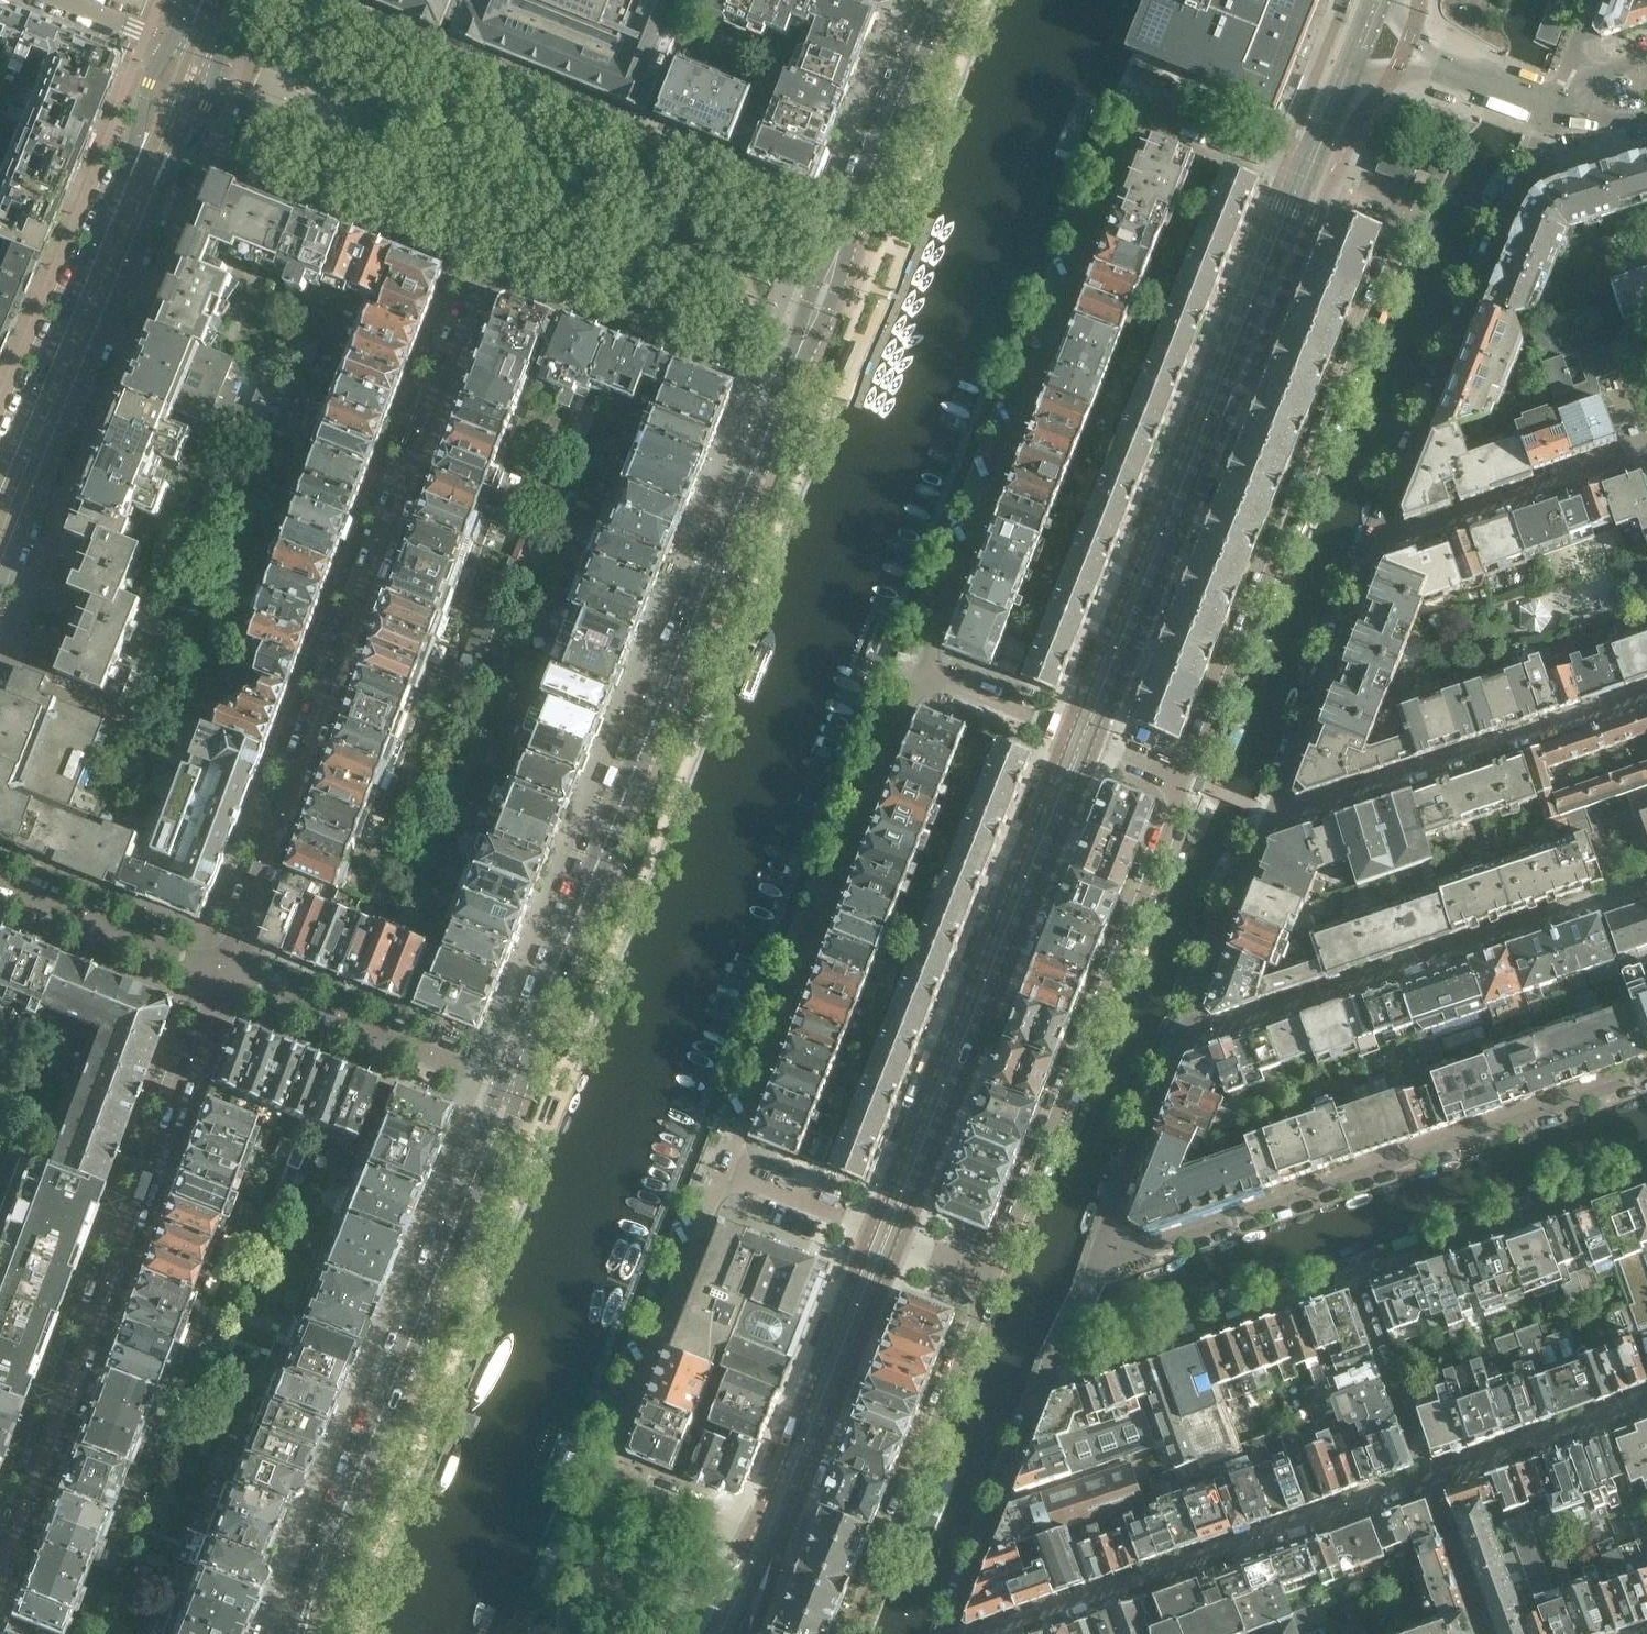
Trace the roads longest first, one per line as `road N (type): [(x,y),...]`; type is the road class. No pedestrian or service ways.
road 1 (residential): [(920,672),(1138,112),(1305,177)]
road 2 (primary): [(514,1091),(792,372)]
road 3 (residential): [(224,970),(490,252)]
road 4 (residential): [(1305,177),(1406,217),(1188,780)]
road 5 (residential): [(224,970),(0,1564)]
road 6 (primary): [(303,1629),(514,1091)]
road 7 (residential): [(1646,1074),(1124,1257),(1102,1247)]
road 8 (residential): [(1188,780),(994,1279)]
road 9 (residential): [(887,1235),(1083,737)]
road 10 (residential): [(727,1168),(920,672)]
road 11 (tertiary): [(0,585),(164,184),(199,126)]
road 12 (residential): [(765,1536),(610,1474),(727,1168)]
road 13 (residential): [(1184,1033),(1196,1037),(1646,882)]
road 14 (residential): [(1380,536),(1550,109)]
road 15 (residential): [(1431,1480),(998,1633)]
road 16 (tertiary): [(169,43),(137,141),(0,469)]
road 17 (residential): [(1646,695),(1285,817),(1271,812)]
road 18 (primary): [(792,372),(940,7)]
road 19 (residential): [(1083,737),(1207,424)]
road 20 (residential): [(1046,1379),(1353,1271)]
road 21 (residential): [(490,252),(792,372)]
road 22 (residential): [(765,1536),(887,1235)]
road 23 (residential): [(490,252),(212,146),(199,126)]
road 24 (residential): [(514,1091),(224,970)]
road 25 (residential): [(1353,1271),(1646,1171)]
road 26 (residential): [(1271,812),(1380,536)]
road 27 (residential): [(1380,536),(1398,542),(1646,457)]
road 28 (residential): [(891,1532),(994,1279)]
road 29 (residential): [(946,1633),(1046,1379)]
road 30 (unclassified): [(1207,424),(1305,177)]
road 31 (residential): [(0,884),(224,970)]
road 32 (residential): [(1184,1033),(1271,812)]
road 33 (residential): [(1102,1247),(1184,1033)]
road 34 (residential): [(1646,1402),(1431,1480)]
road 35 (residential): [(1353,1271),(1431,1480)]
road 36 (residential): [(1550,109),(1359,37)]
road 37 (residential): [(1083,737),(920,672)]
road 38 (residential): [(887,1235),(727,1168)]
road 39 (residential): [(1431,1480),(1487,1633)]
road 40 (residential): [(1046,1379),(1102,1247)]

